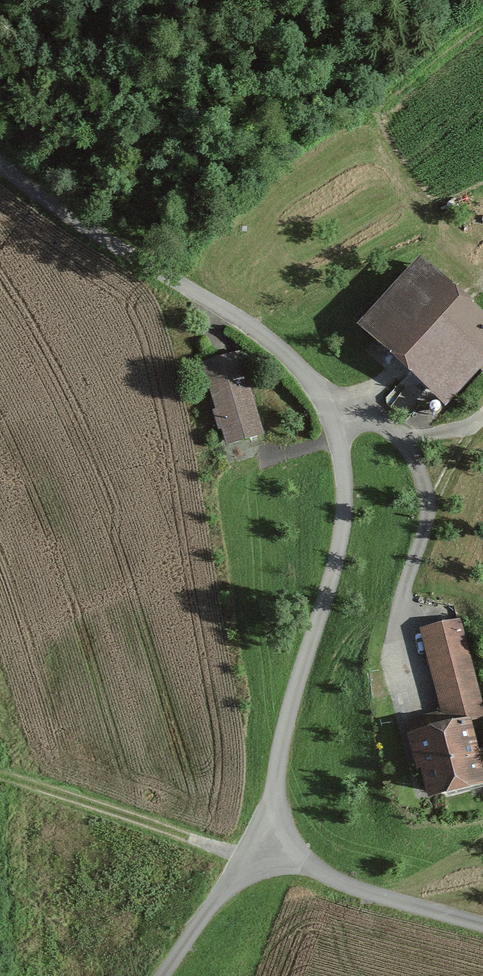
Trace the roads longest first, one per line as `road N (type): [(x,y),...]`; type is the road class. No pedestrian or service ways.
road 1 (unclassified): [(0,165),(257,330),(299,367),(332,424),(343,462),(342,526),(287,720),(269,842)]
road 2 (track): [(0,777),(248,861)]
road 3 (unclassified): [(482,923),(359,889),(269,842)]
road 4 (unclassified): [(269,842),(163,975)]
road 5 (track): [(482,414),(427,434),(332,424)]

